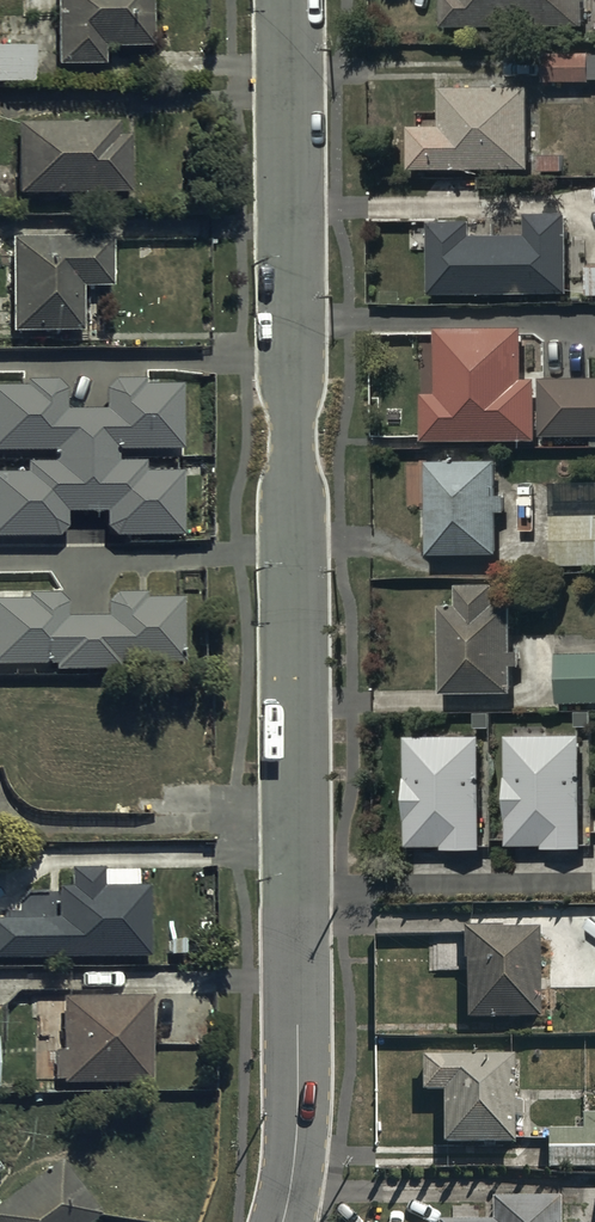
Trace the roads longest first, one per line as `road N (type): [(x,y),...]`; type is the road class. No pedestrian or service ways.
road 1 (residential): [(281,1221),(298,1114),(287,0)]

